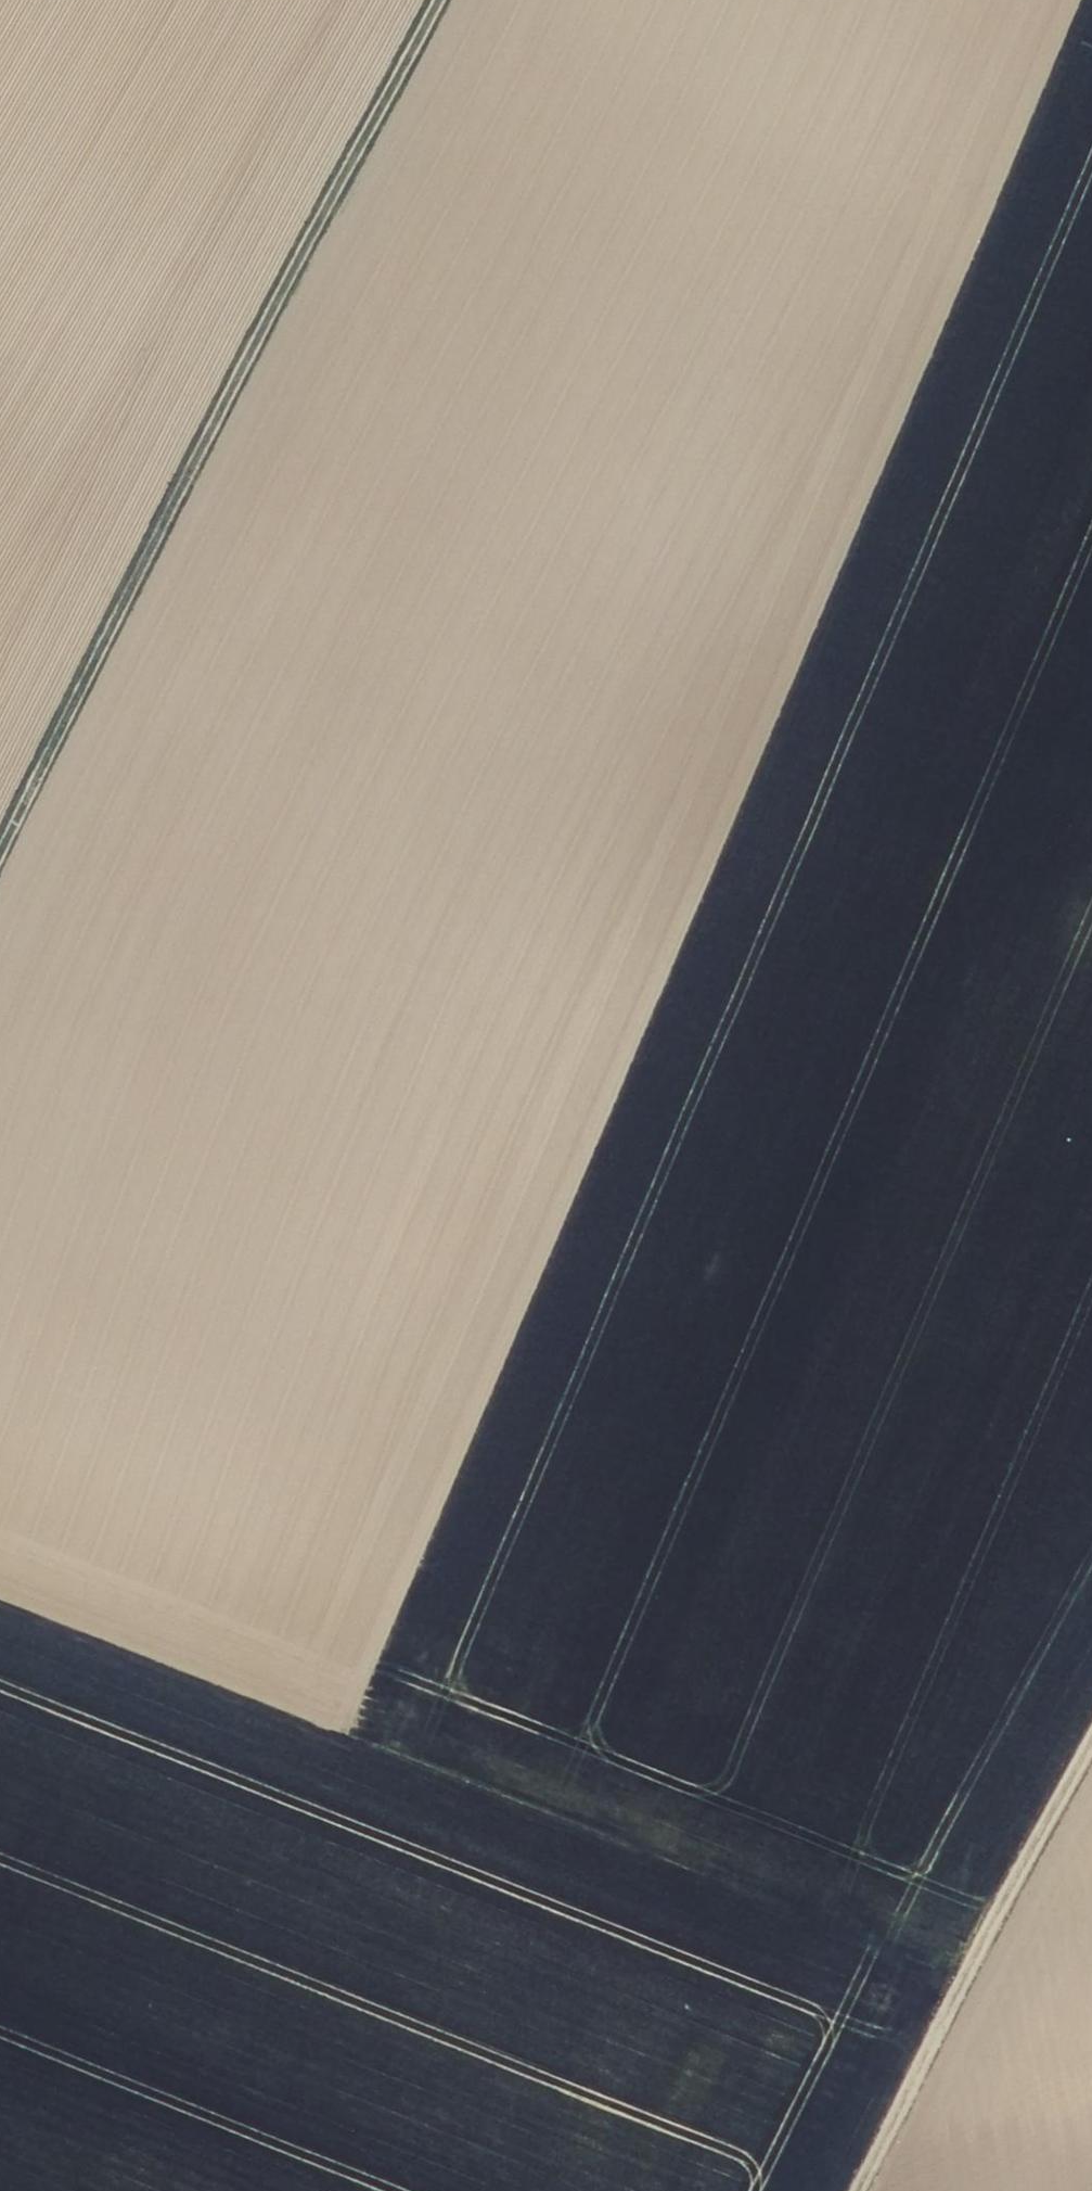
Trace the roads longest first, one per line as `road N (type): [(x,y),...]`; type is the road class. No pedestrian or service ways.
road 1 (track): [(0,845),(438,0)]
road 2 (track): [(1091,1741),(858,2190)]

